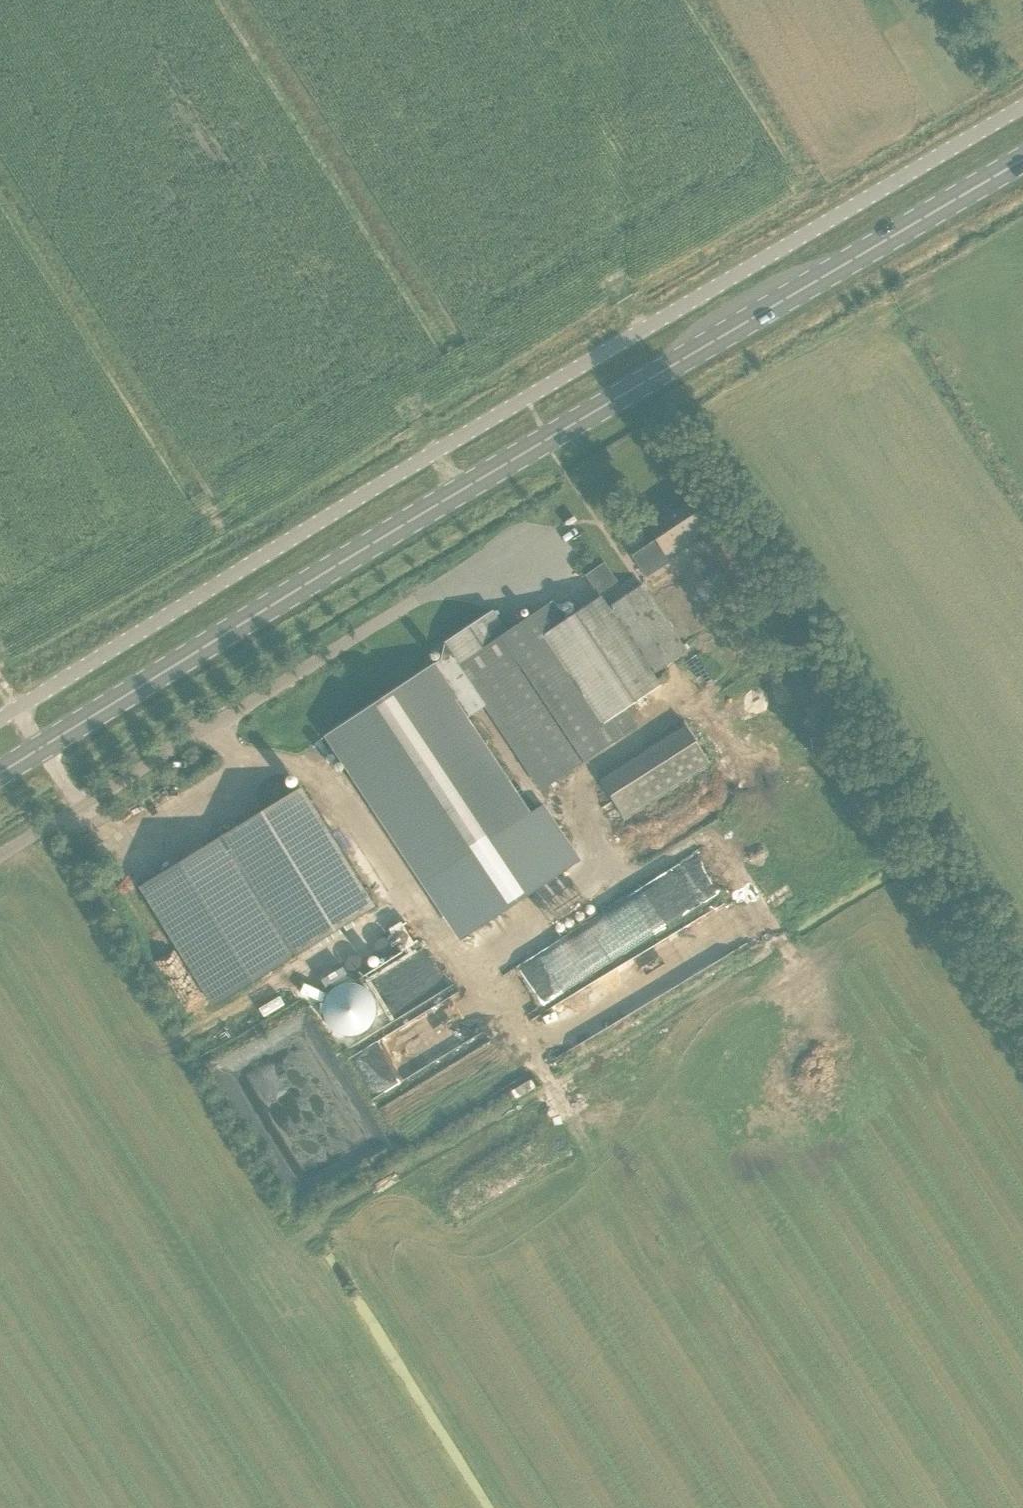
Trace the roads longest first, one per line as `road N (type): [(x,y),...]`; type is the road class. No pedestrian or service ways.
road 1 (unclassified): [(1022,108),(0,721)]
road 2 (primary): [(0,772),(1022,159)]

